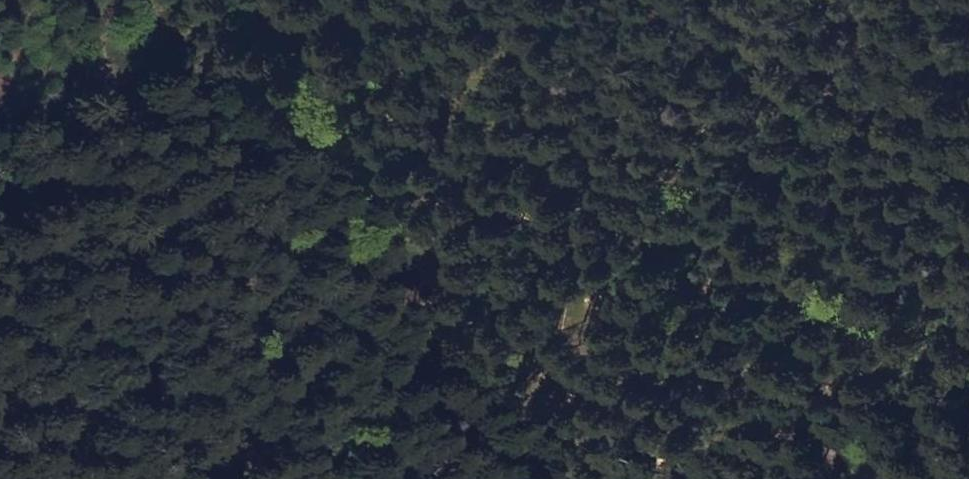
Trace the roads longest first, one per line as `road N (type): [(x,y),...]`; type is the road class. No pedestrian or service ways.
road 1 (track): [(837,478),(834,457),(767,441),(361,270),(206,120),(97,49)]
road 2 (track): [(729,0),(834,457),(920,478)]
road 3 (track): [(51,478),(146,126)]
road 4 (track): [(124,0),(97,49),(146,126)]

